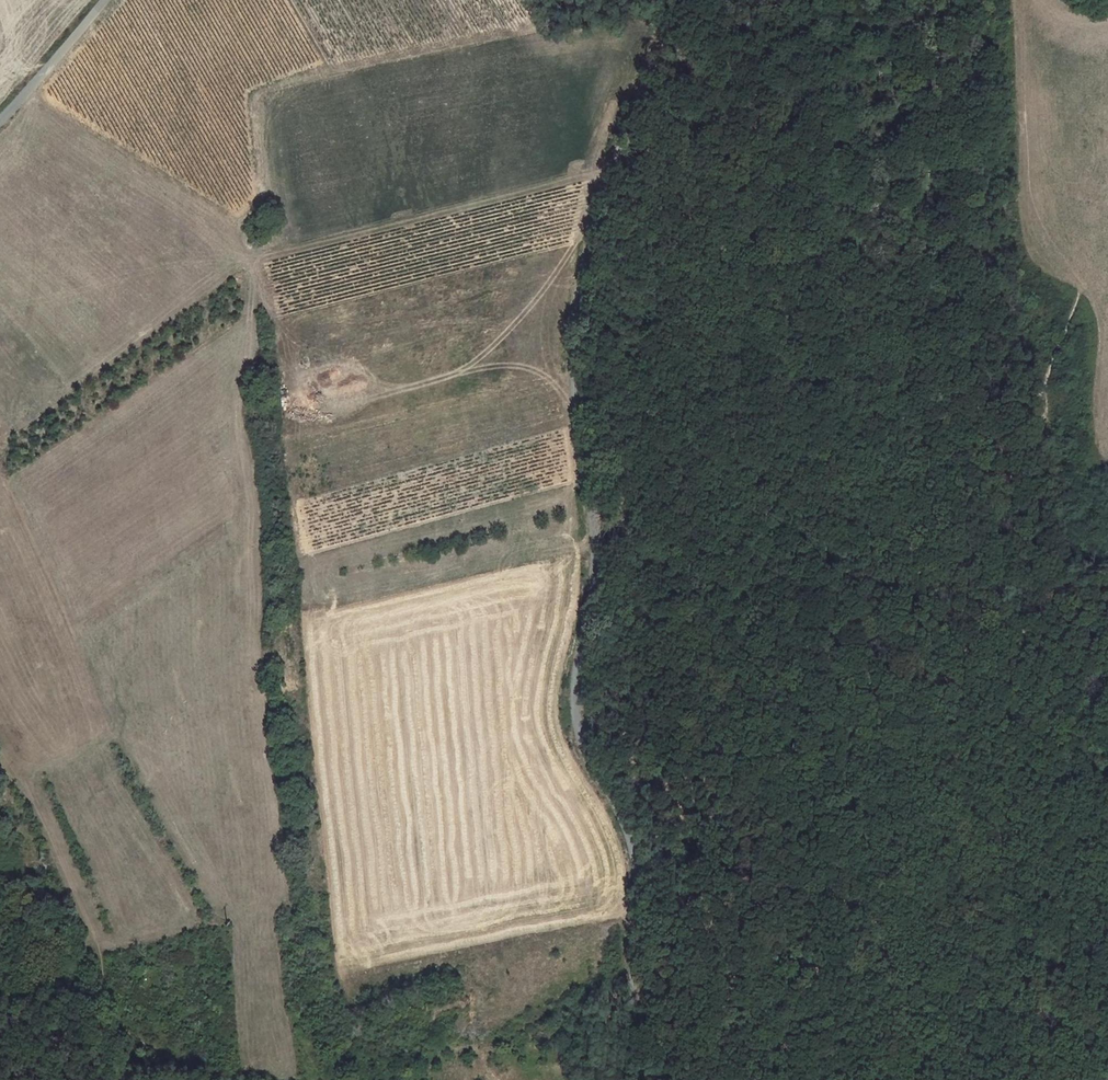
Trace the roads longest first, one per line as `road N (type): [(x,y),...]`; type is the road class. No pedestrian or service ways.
road 1 (unclassified): [(622,1079),(638,881),(628,831),(577,721),(595,529),(573,355),(608,185),(681,0)]
road 2 (unclassified): [(0,120),(105,0)]

